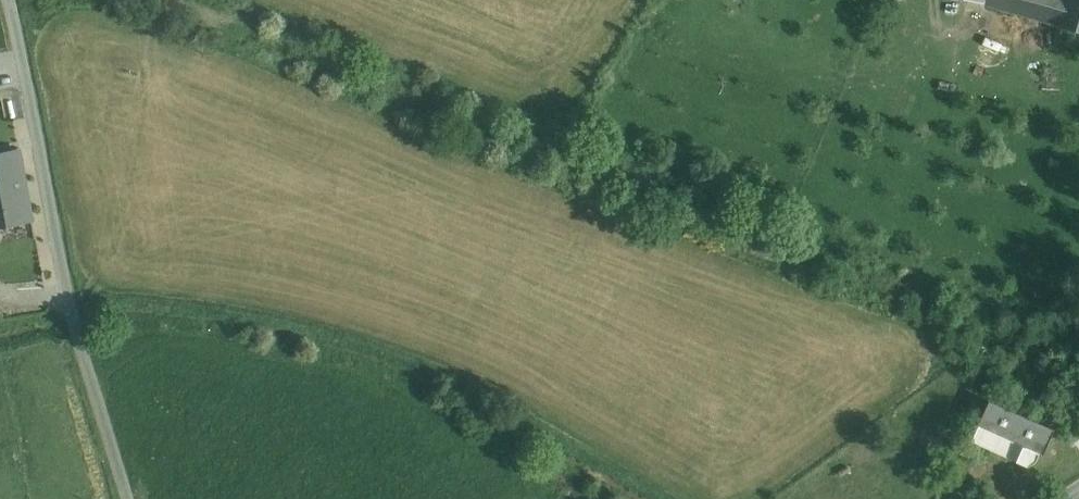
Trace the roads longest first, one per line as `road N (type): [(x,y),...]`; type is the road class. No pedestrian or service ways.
road 1 (unclassified): [(129,498),(73,317),(7,0)]

